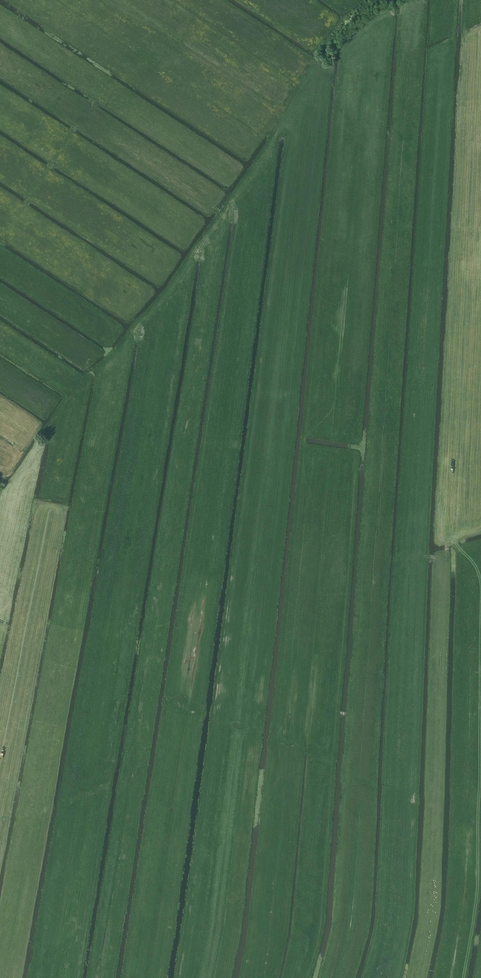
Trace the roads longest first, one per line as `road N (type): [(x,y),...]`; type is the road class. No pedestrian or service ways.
road 1 (track): [(181,977),(291,130)]
road 2 (track): [(468,0),(448,540),(480,525)]
road 3 (track): [(448,540),(446,552),(421,562),(409,906),(396,977)]

